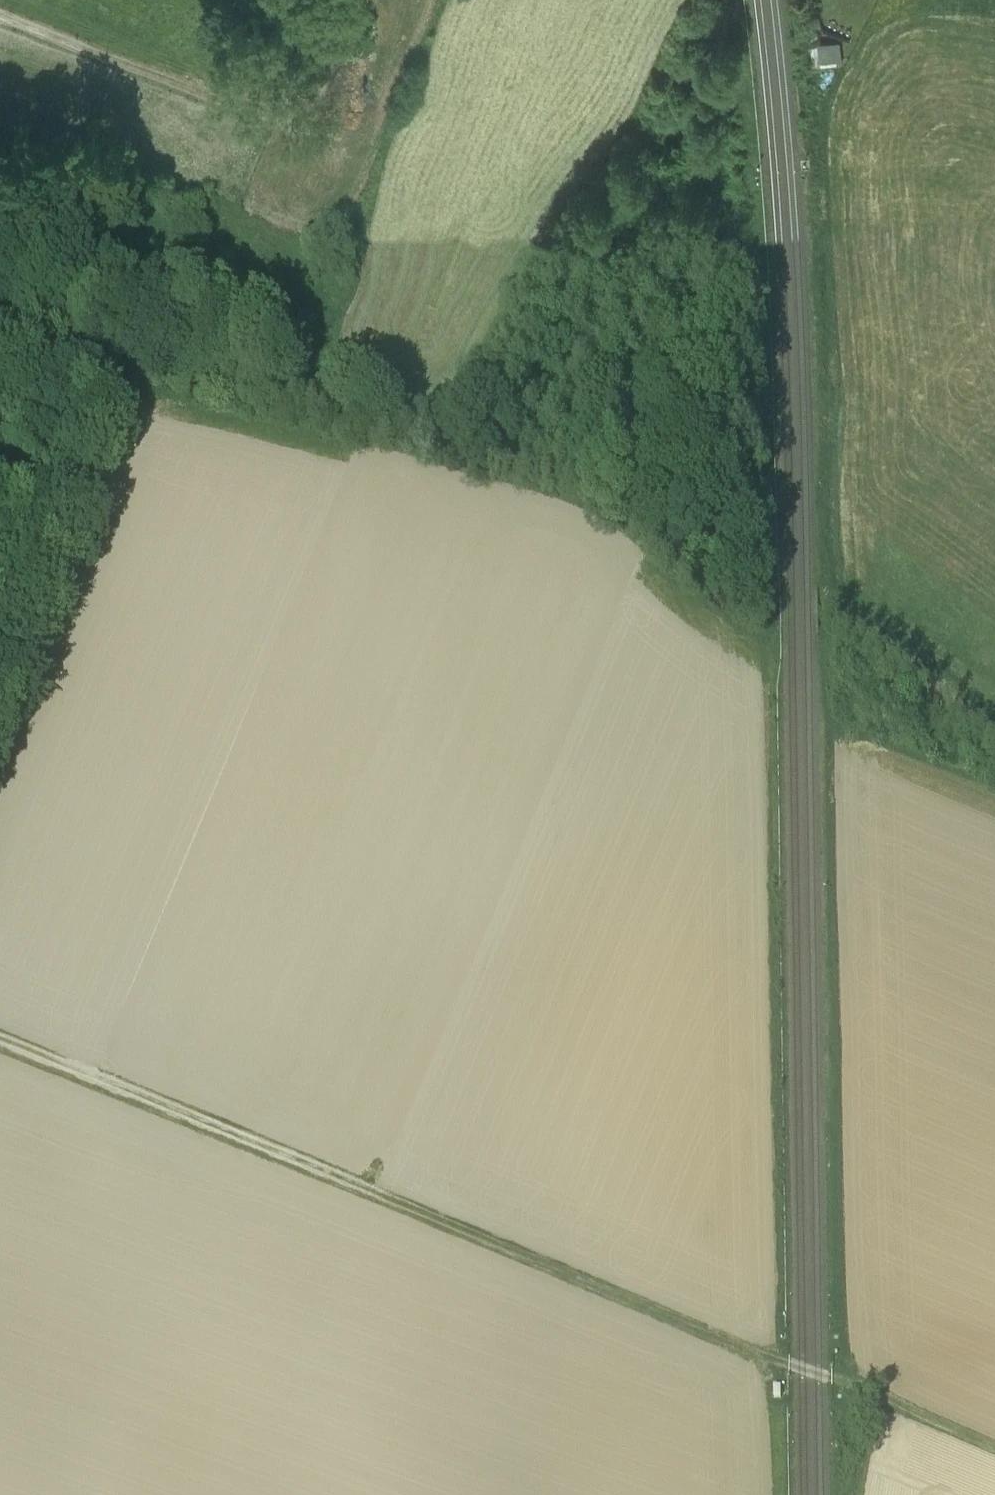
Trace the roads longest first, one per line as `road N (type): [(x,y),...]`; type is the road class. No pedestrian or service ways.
road 1 (track): [(0,1040),(994,1449)]

